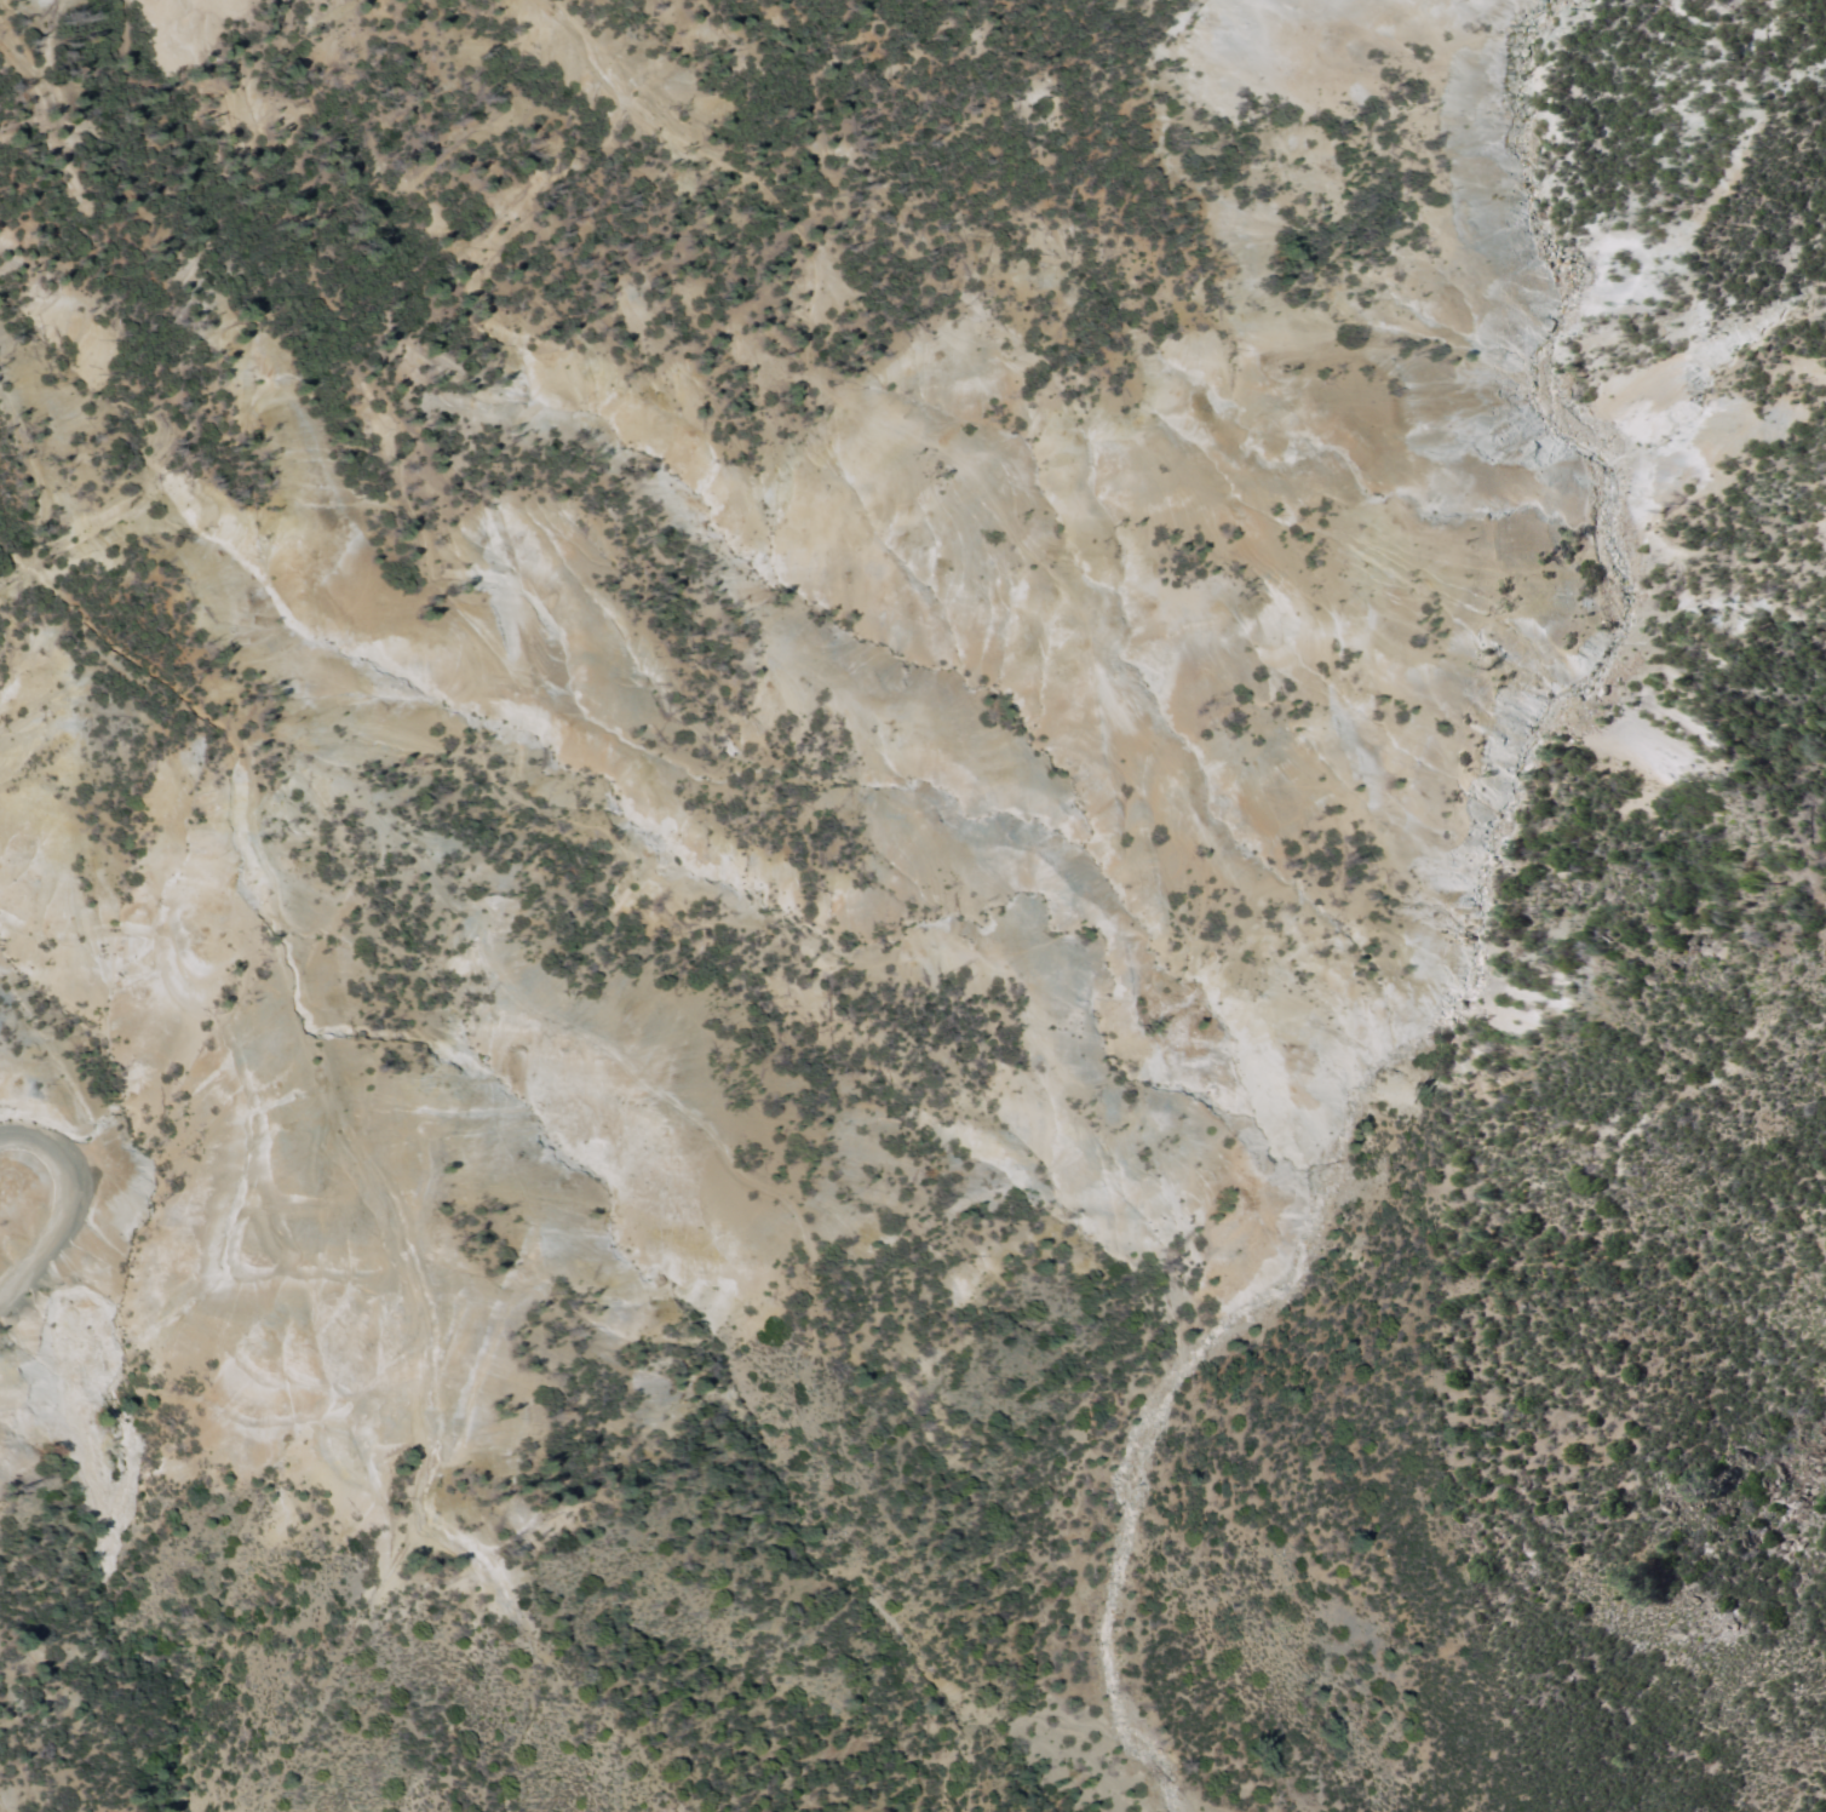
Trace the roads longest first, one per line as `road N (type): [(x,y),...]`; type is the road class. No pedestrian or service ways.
road 1 (residential): [(0,1229),(16,1220),(73,1239),(80,1309),(0,1385)]

